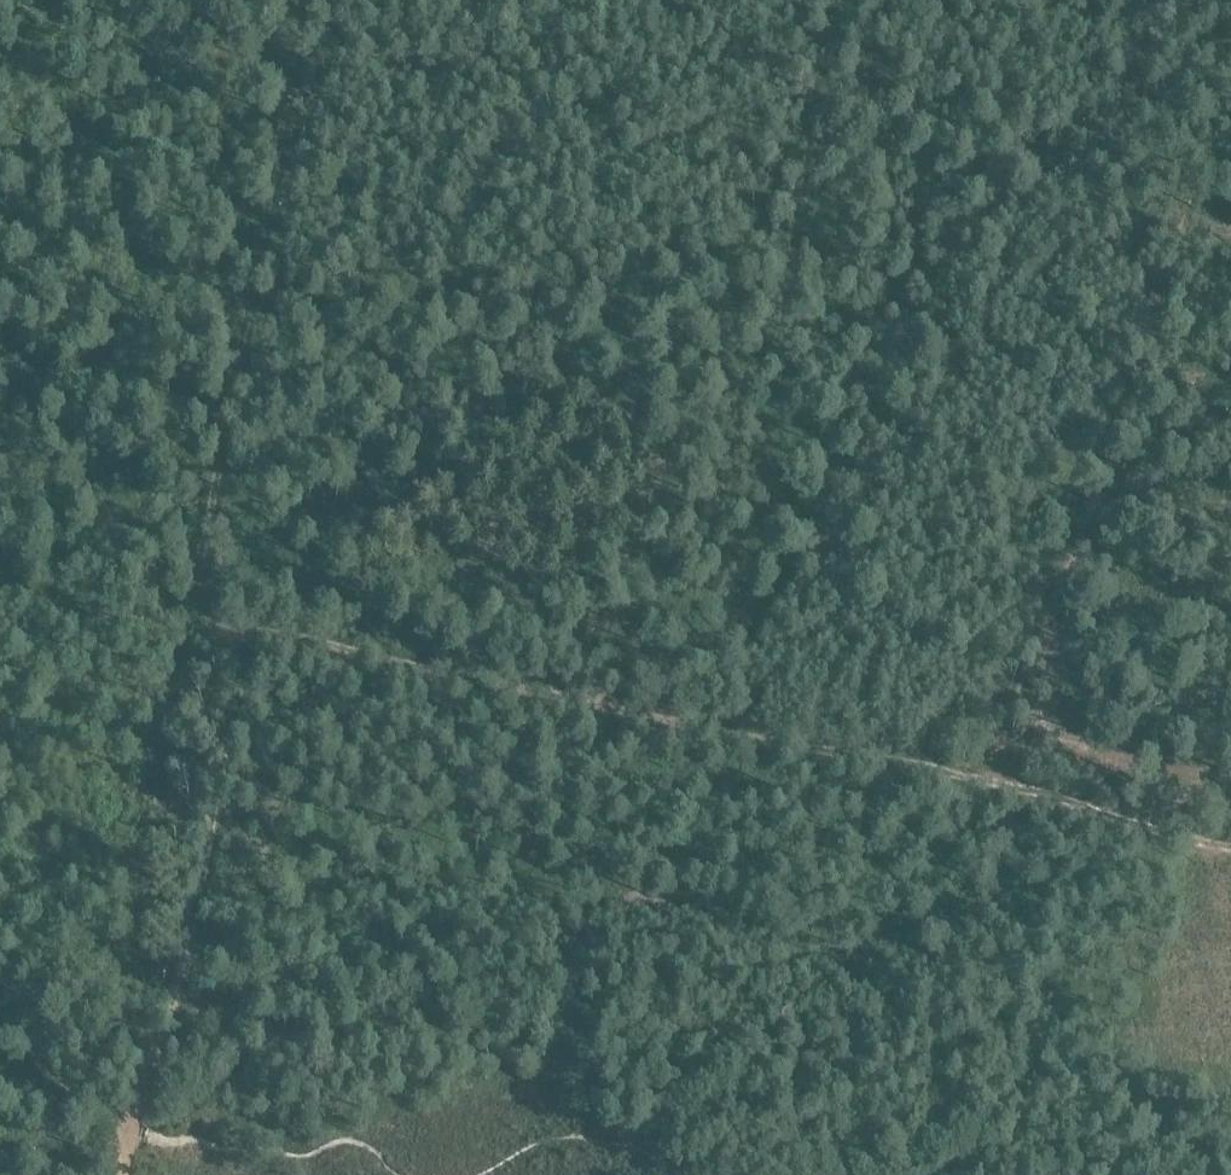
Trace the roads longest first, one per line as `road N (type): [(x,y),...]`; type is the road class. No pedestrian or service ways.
road 1 (track): [(304,0),(203,579),(238,659),(228,746),(176,939),(124,1069),(119,1111)]
road 2 (track): [(221,621),(1230,823)]

